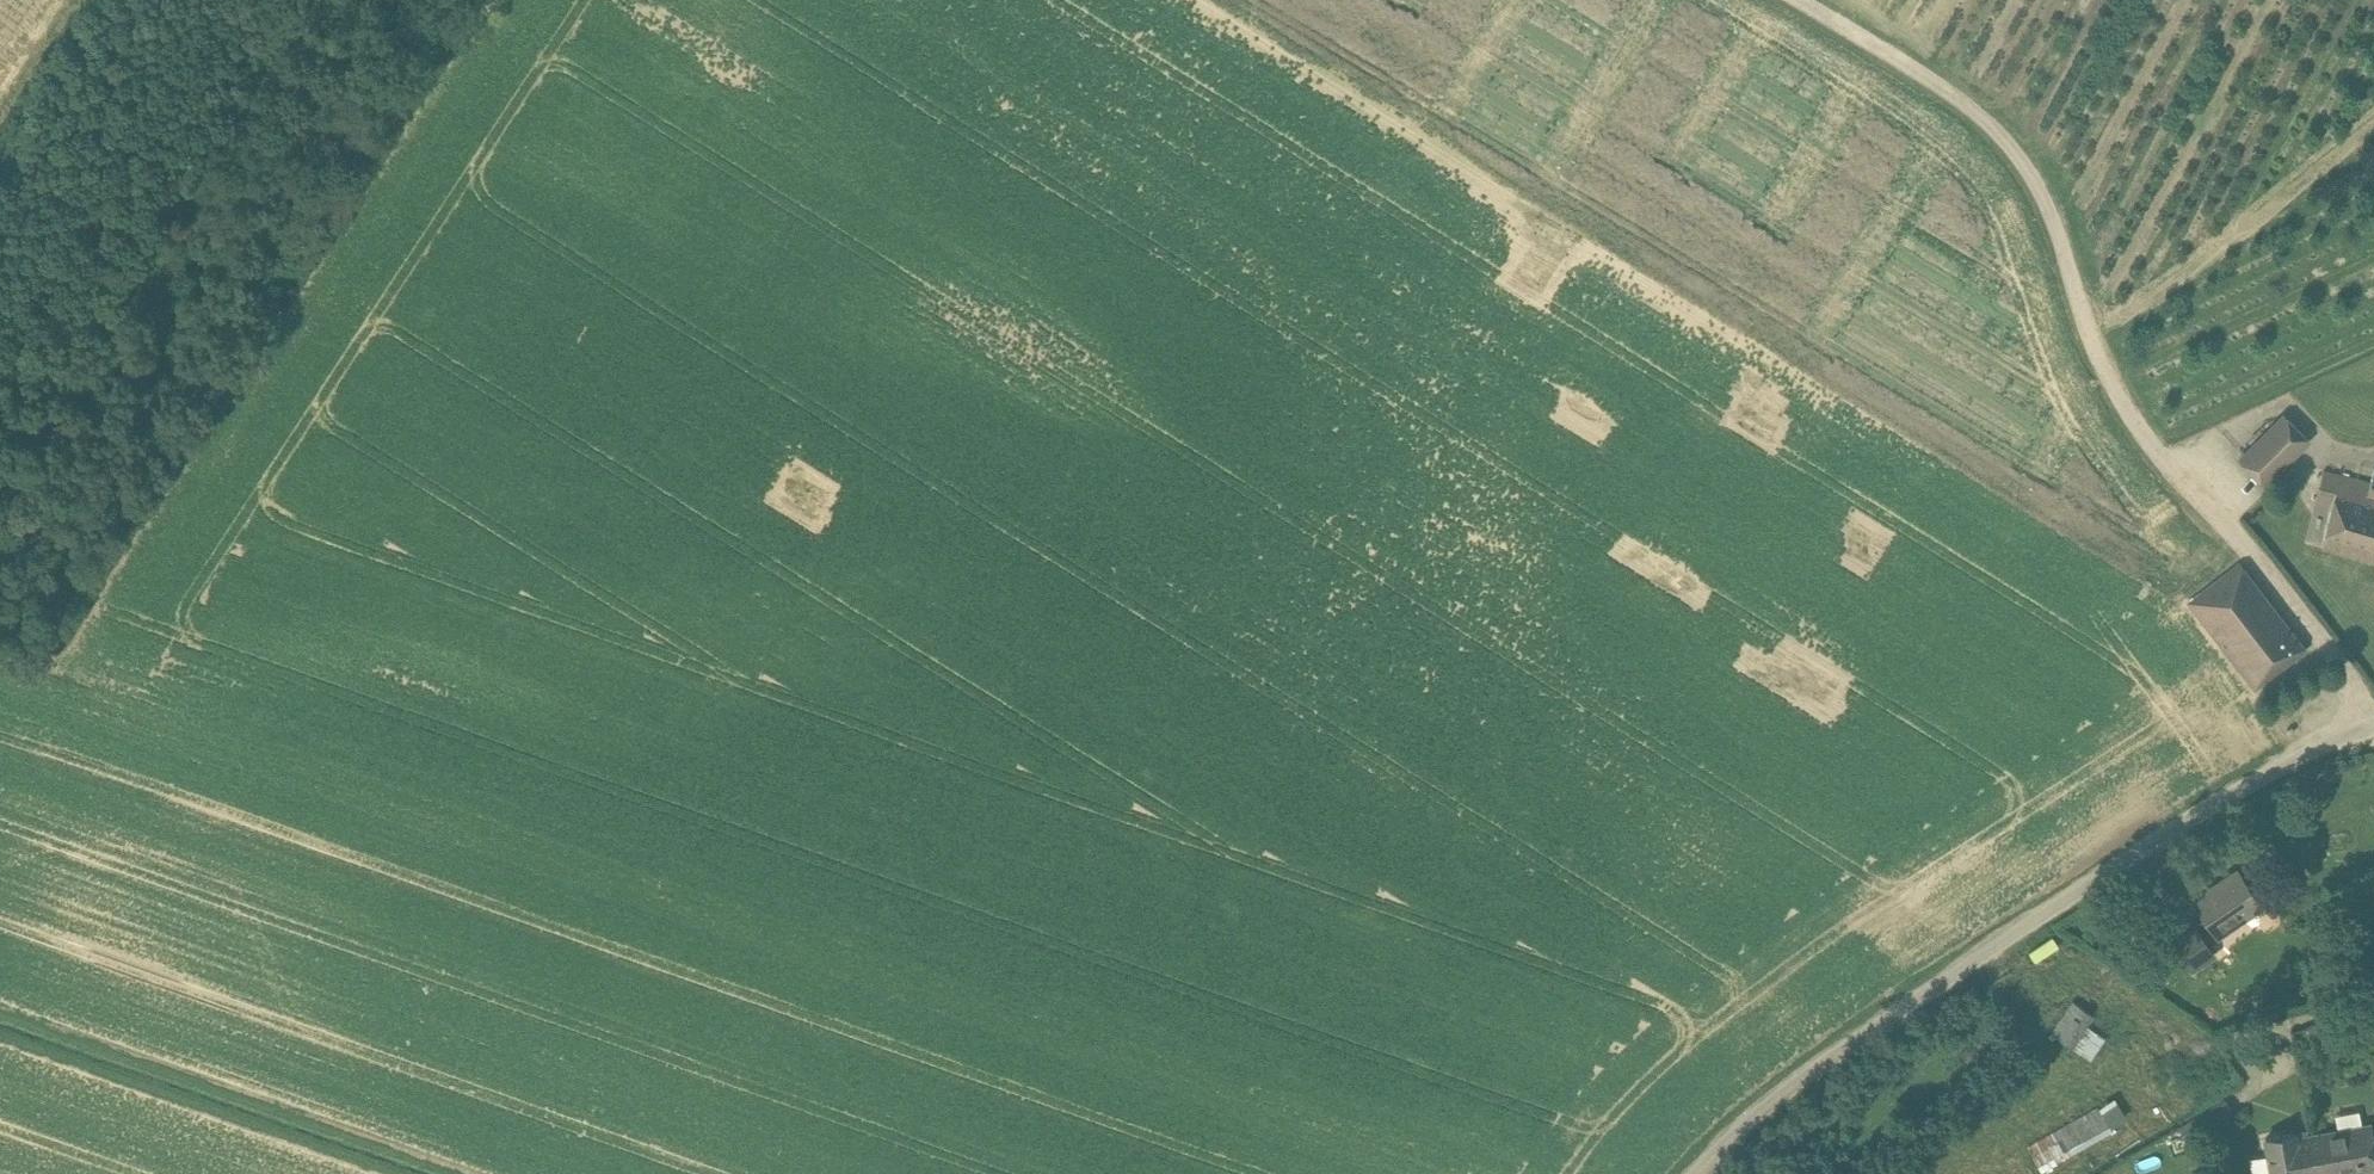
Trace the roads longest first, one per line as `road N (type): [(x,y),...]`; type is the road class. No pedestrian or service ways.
road 1 (track): [(1786,0),(2026,155),(2111,383),(2160,458),(2219,520),(2272,557),(2366,731)]
road 2 (unclassified): [(1723,1173),(1807,1105),(2373,727)]
road 3 (track): [(2087,313),(2125,316),(2373,121)]

